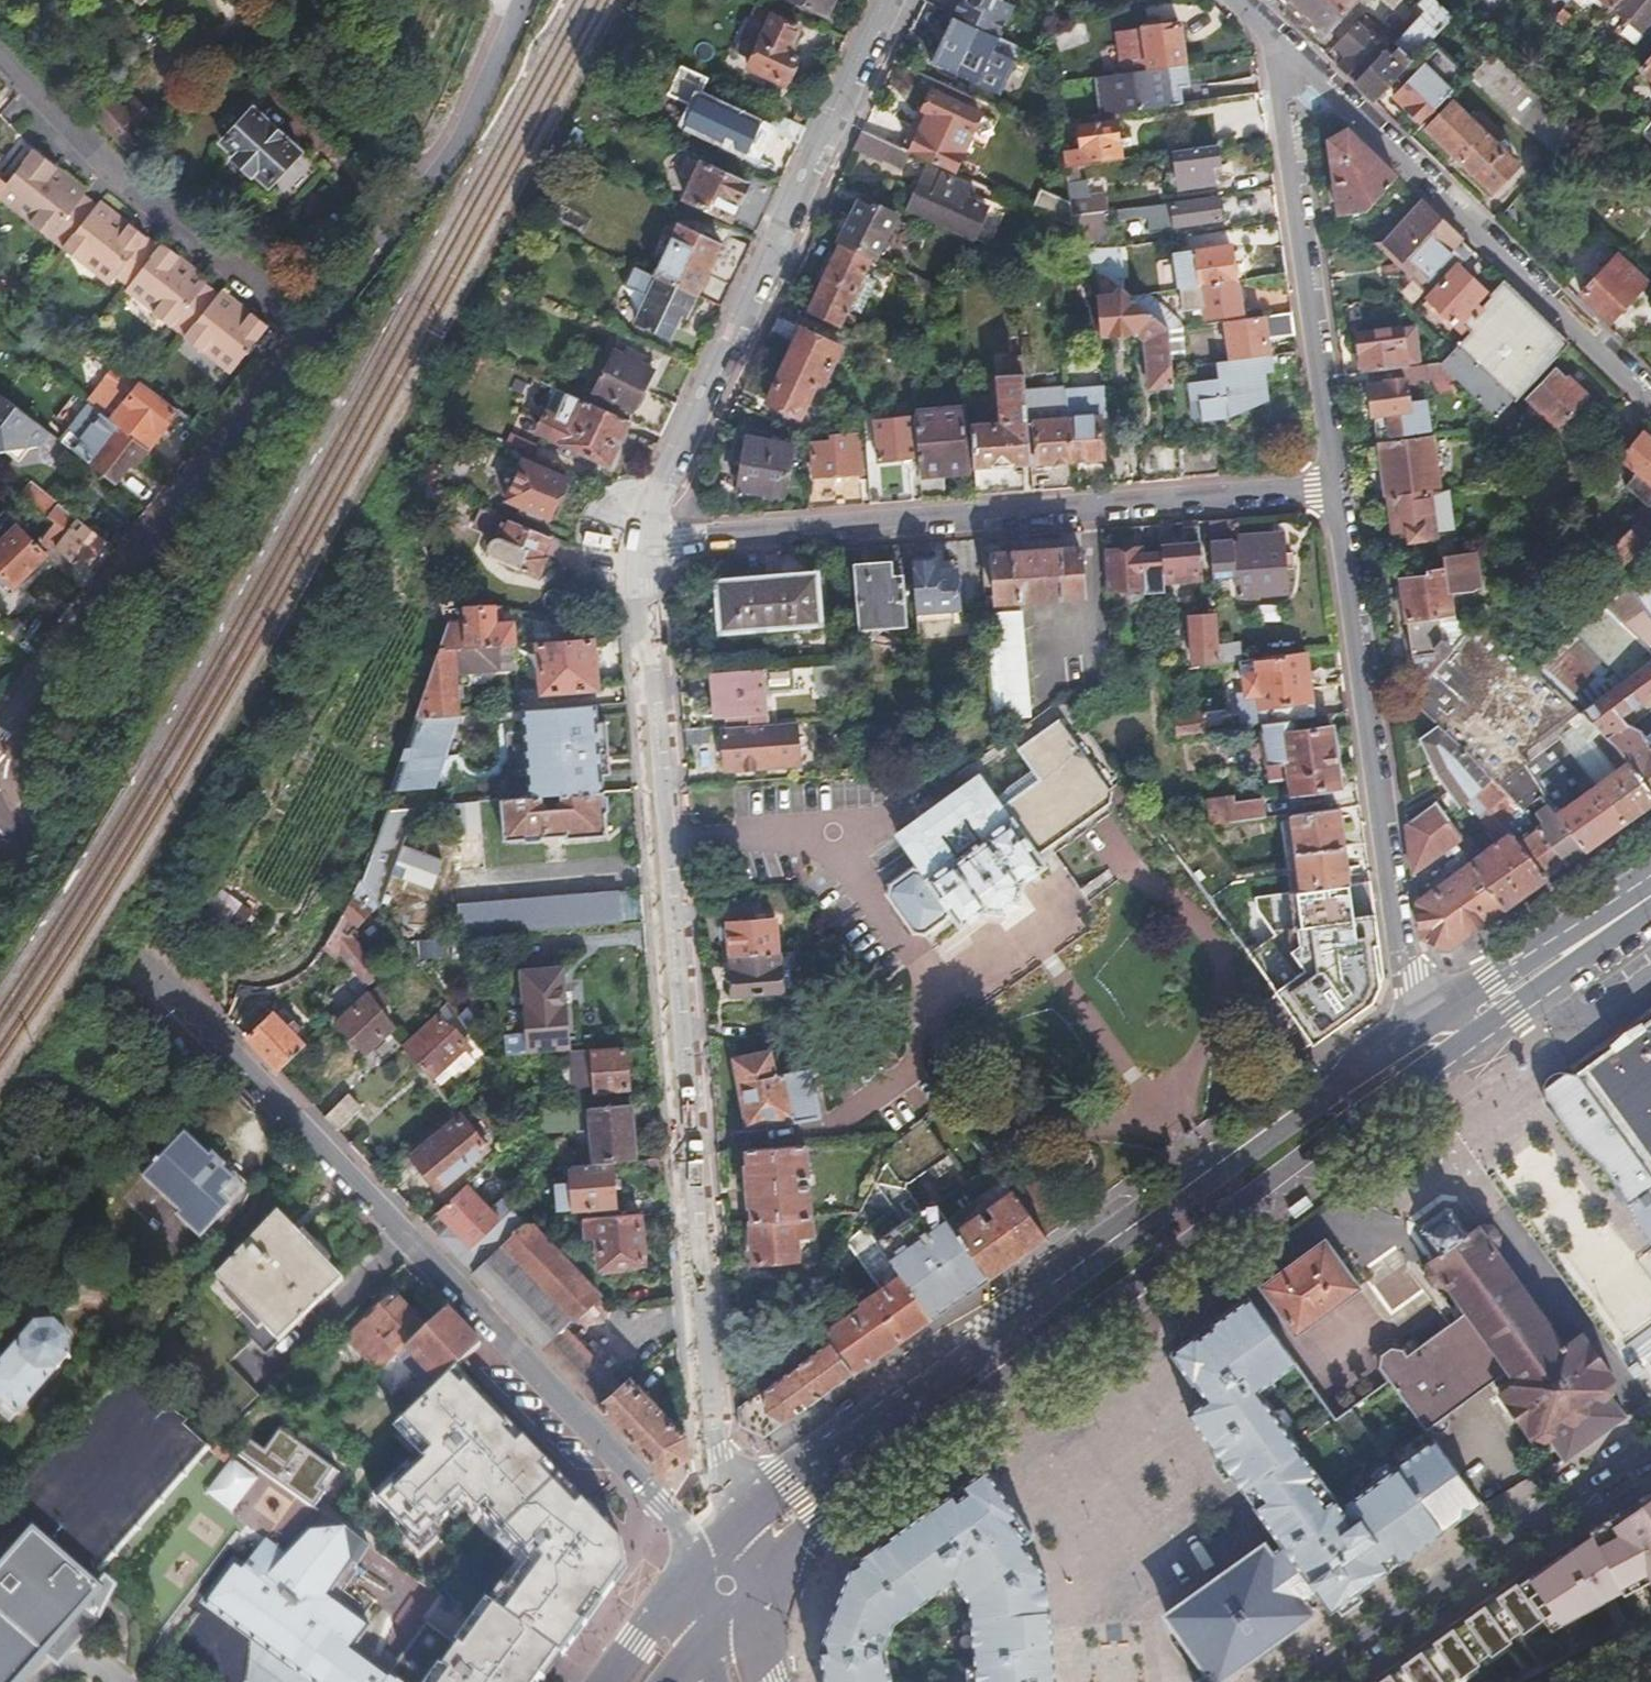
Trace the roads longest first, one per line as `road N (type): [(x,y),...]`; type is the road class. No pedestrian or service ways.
road 1 (residential): [(0,814),(658,1505),(695,1567)]
road 2 (residential): [(739,1518),(715,1454),(637,611),(642,544)]
road 3 (primary): [(758,1583),(819,1524),(1487,1036)]
road 4 (primary): [(1434,1020),(739,1518)]
road 5 (residential): [(642,544),(1333,485)]
road 6 (residential): [(642,544),(889,0)]
road 7 (unclassified): [(314,325),(0,756)]
road 8 (residential): [(1292,57),(1650,403)]
road 9 (residential): [(1333,485),(1398,950)]
road 10 (residential): [(1292,57),(1280,100),(1333,485)]
road 11 (unclassified): [(0,51),(121,176),(314,325)]
road 12 (residential): [(1650,1453),(1303,1681)]
road 13 (unclassified): [(521,0),(462,140),(314,325)]
road 14 (primary): [(1642,906),(1594,916),(1434,1020)]
road 15 (primary): [(1487,1036),(1623,941),(1642,906)]
road 16 (primary): [(695,1567),(608,1681)]

